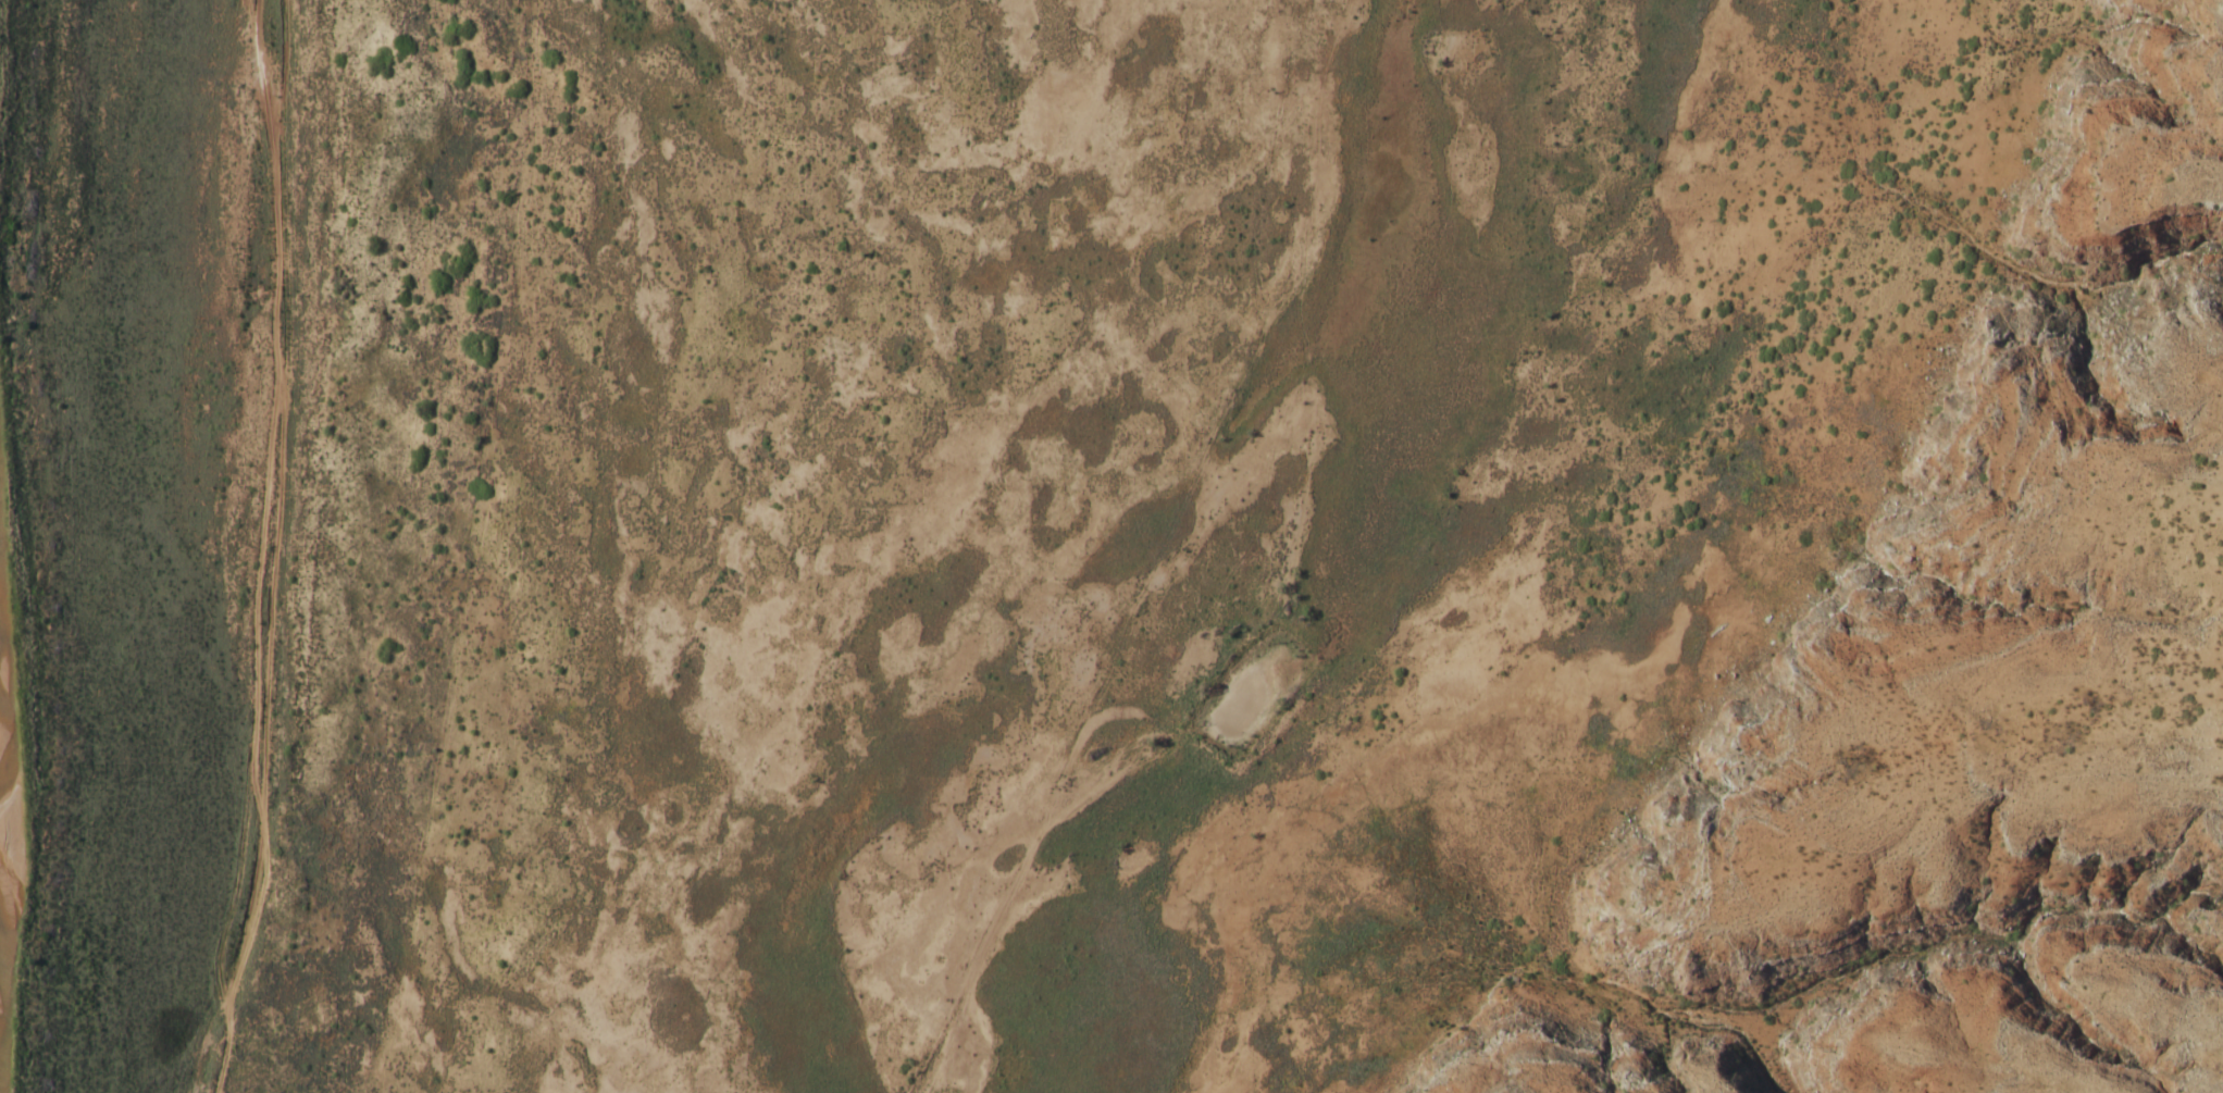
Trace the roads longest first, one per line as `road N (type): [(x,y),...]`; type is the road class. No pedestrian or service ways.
road 1 (residential): [(896,1092),(1063,693),(1228,433),(1266,307),(1303,0)]
road 2 (track): [(214,1092),(263,834),(256,630),(284,395),(283,0)]

